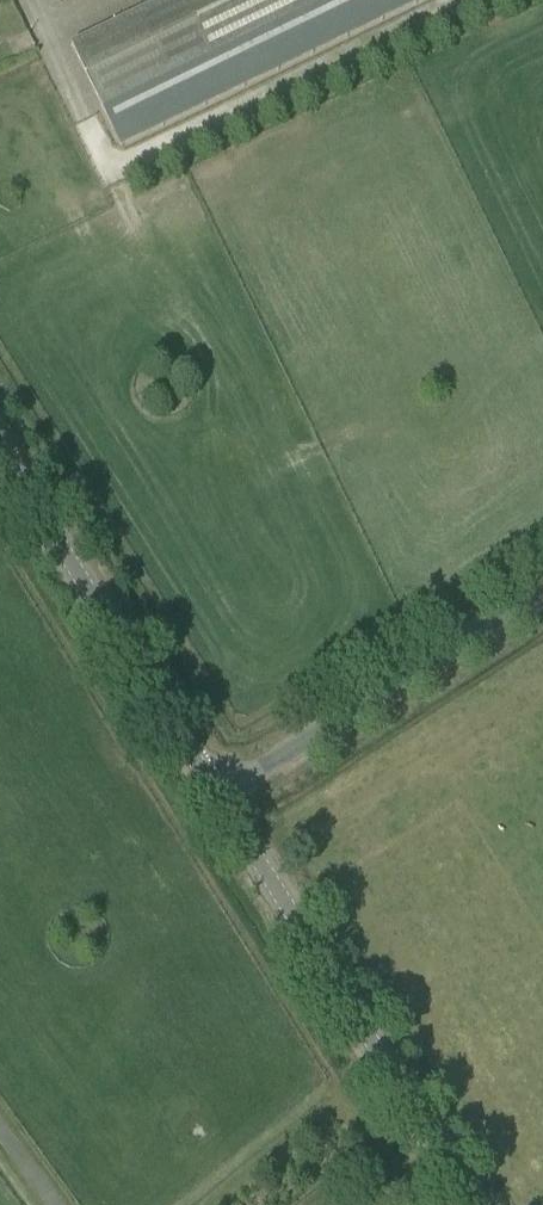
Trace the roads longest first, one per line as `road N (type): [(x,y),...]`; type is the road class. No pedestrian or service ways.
road 1 (unclassified): [(470,1204),(216,800)]
road 2 (unclassified): [(216,800),(0,453)]
road 3 (unclassified): [(216,800),(542,596)]

